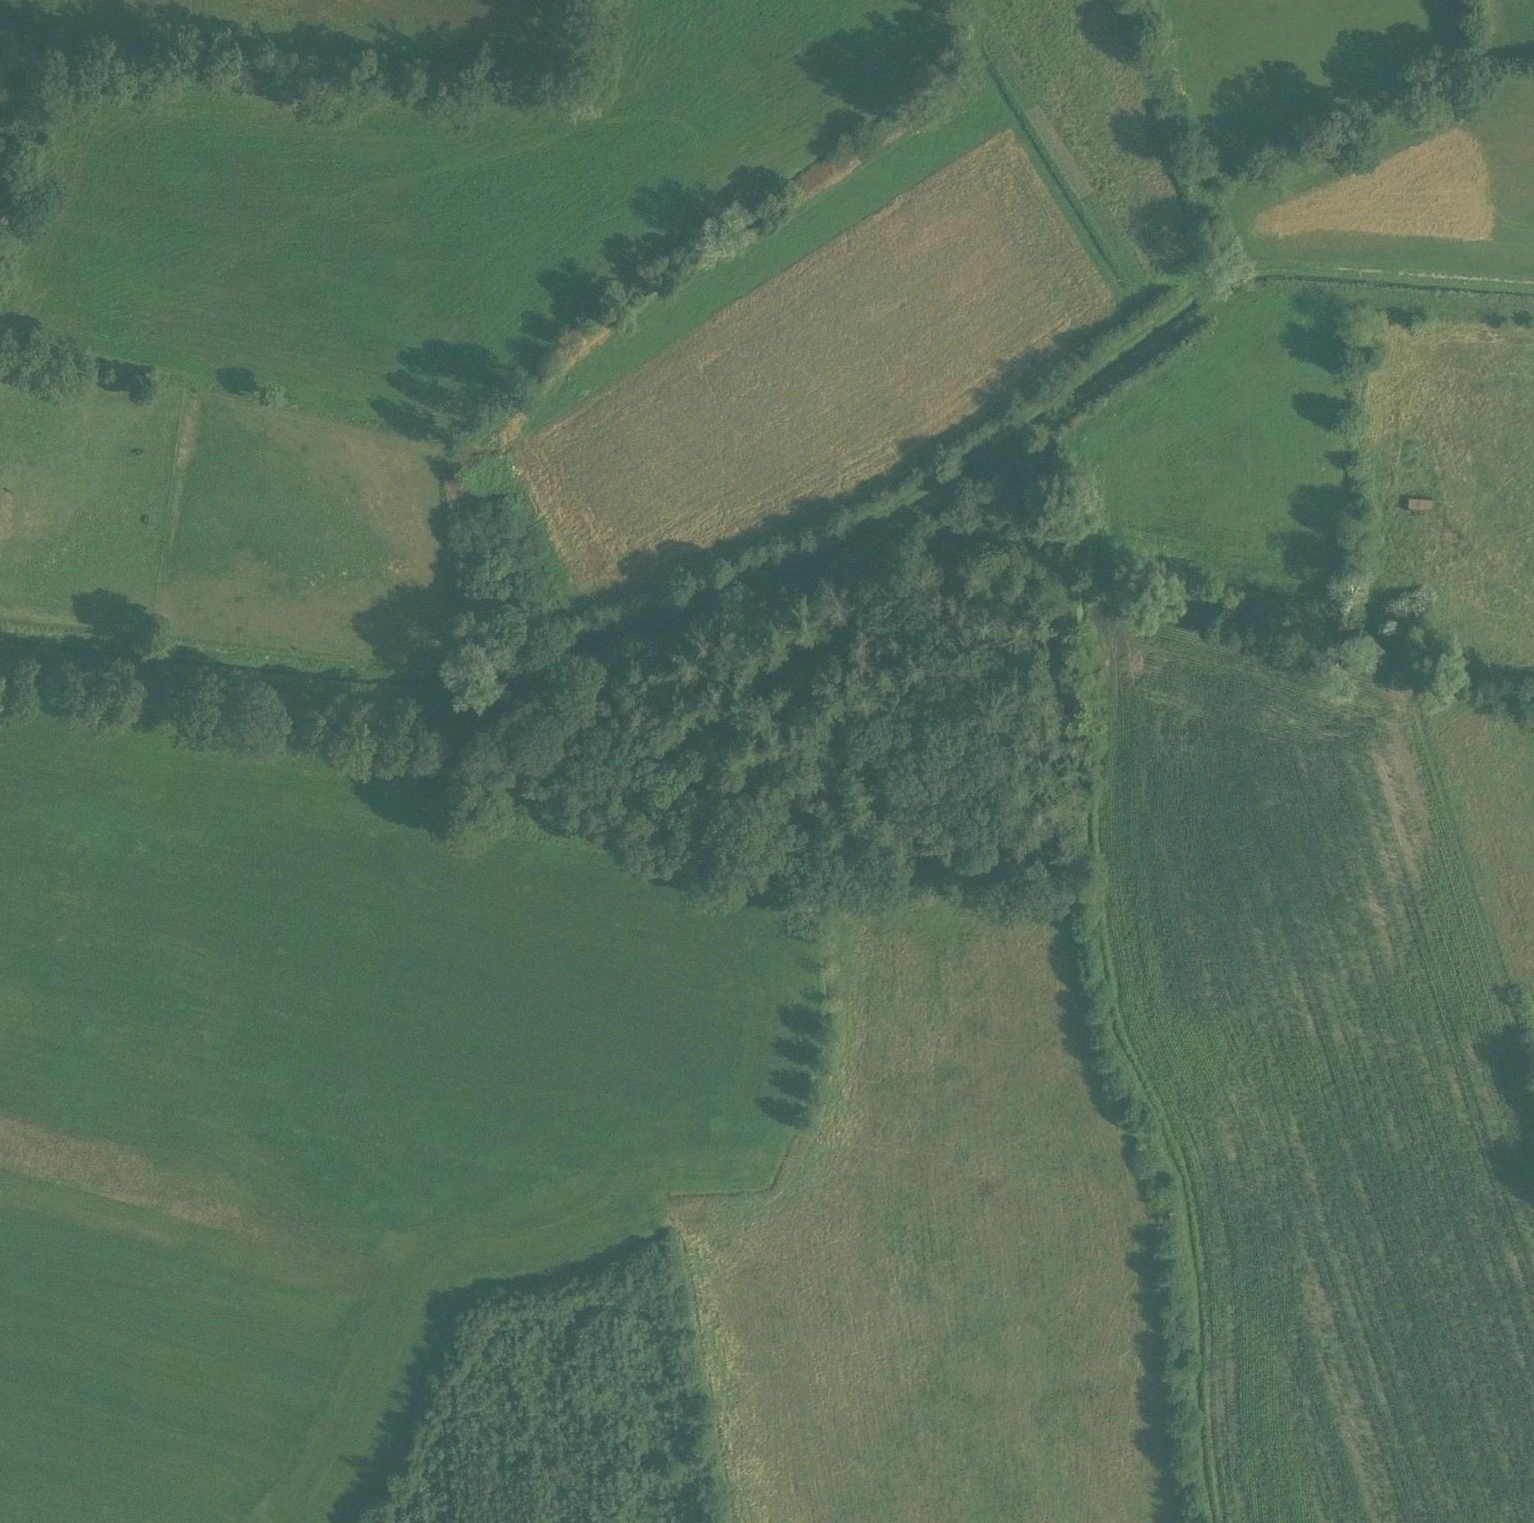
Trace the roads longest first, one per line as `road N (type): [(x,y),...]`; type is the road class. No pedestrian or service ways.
road 1 (track): [(1191,292),(1257,268),(1533,281)]

